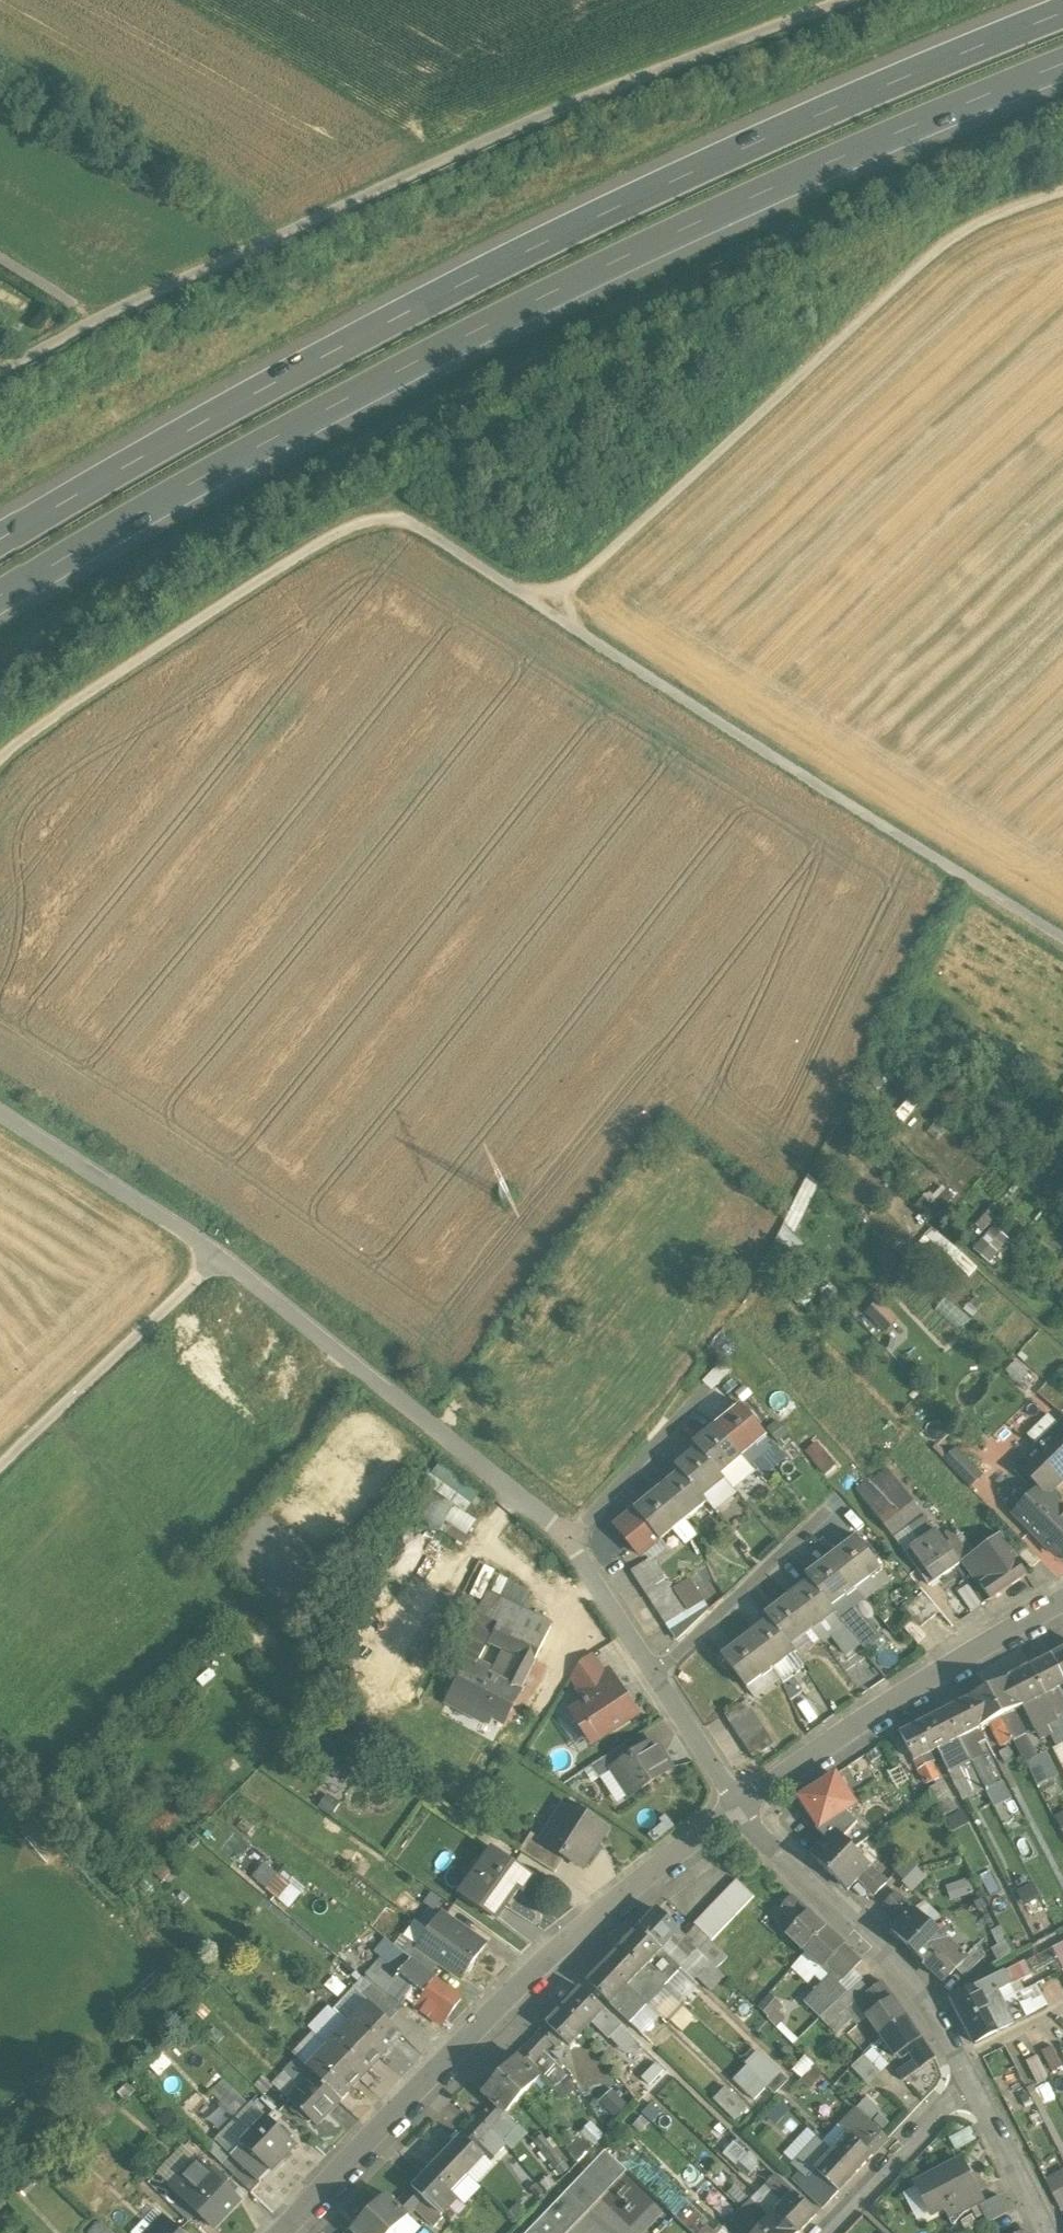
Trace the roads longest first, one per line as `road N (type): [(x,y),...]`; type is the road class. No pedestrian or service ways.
road 1 (motorway): [(0,617),(415,383),(1062,72)]
road 2 (motorway): [(1062,30),(683,193),(432,312),(236,418),(0,564)]
road 3 (track): [(852,0),(657,74),(248,254),(0,377)]
road 4 (track): [(1062,190),(955,234),(543,608)]
road 5 (track): [(543,608),(405,524),(376,520),(306,553),(0,756)]
road 6 (residential): [(285,2232),(554,1956),(742,1805)]
road 7 (track): [(976,884),(543,608)]
road 8 (residential): [(742,1805),(1062,1603)]
road 9 (residential): [(973,2085),(944,2018),(742,1805)]
road 10 (track): [(0,1468),(219,1258)]
road 11 (residential): [(821,1520),(658,1681)]
road 12 (residential): [(569,1548),(711,1391)]
road 13 (residential): [(973,2085),(826,2232)]
road 14 (residential): [(1048,2232),(973,2085)]
road 15 (residential): [(658,1681),(569,1548)]
road 16 (residential): [(742,1805),(658,1681)]

